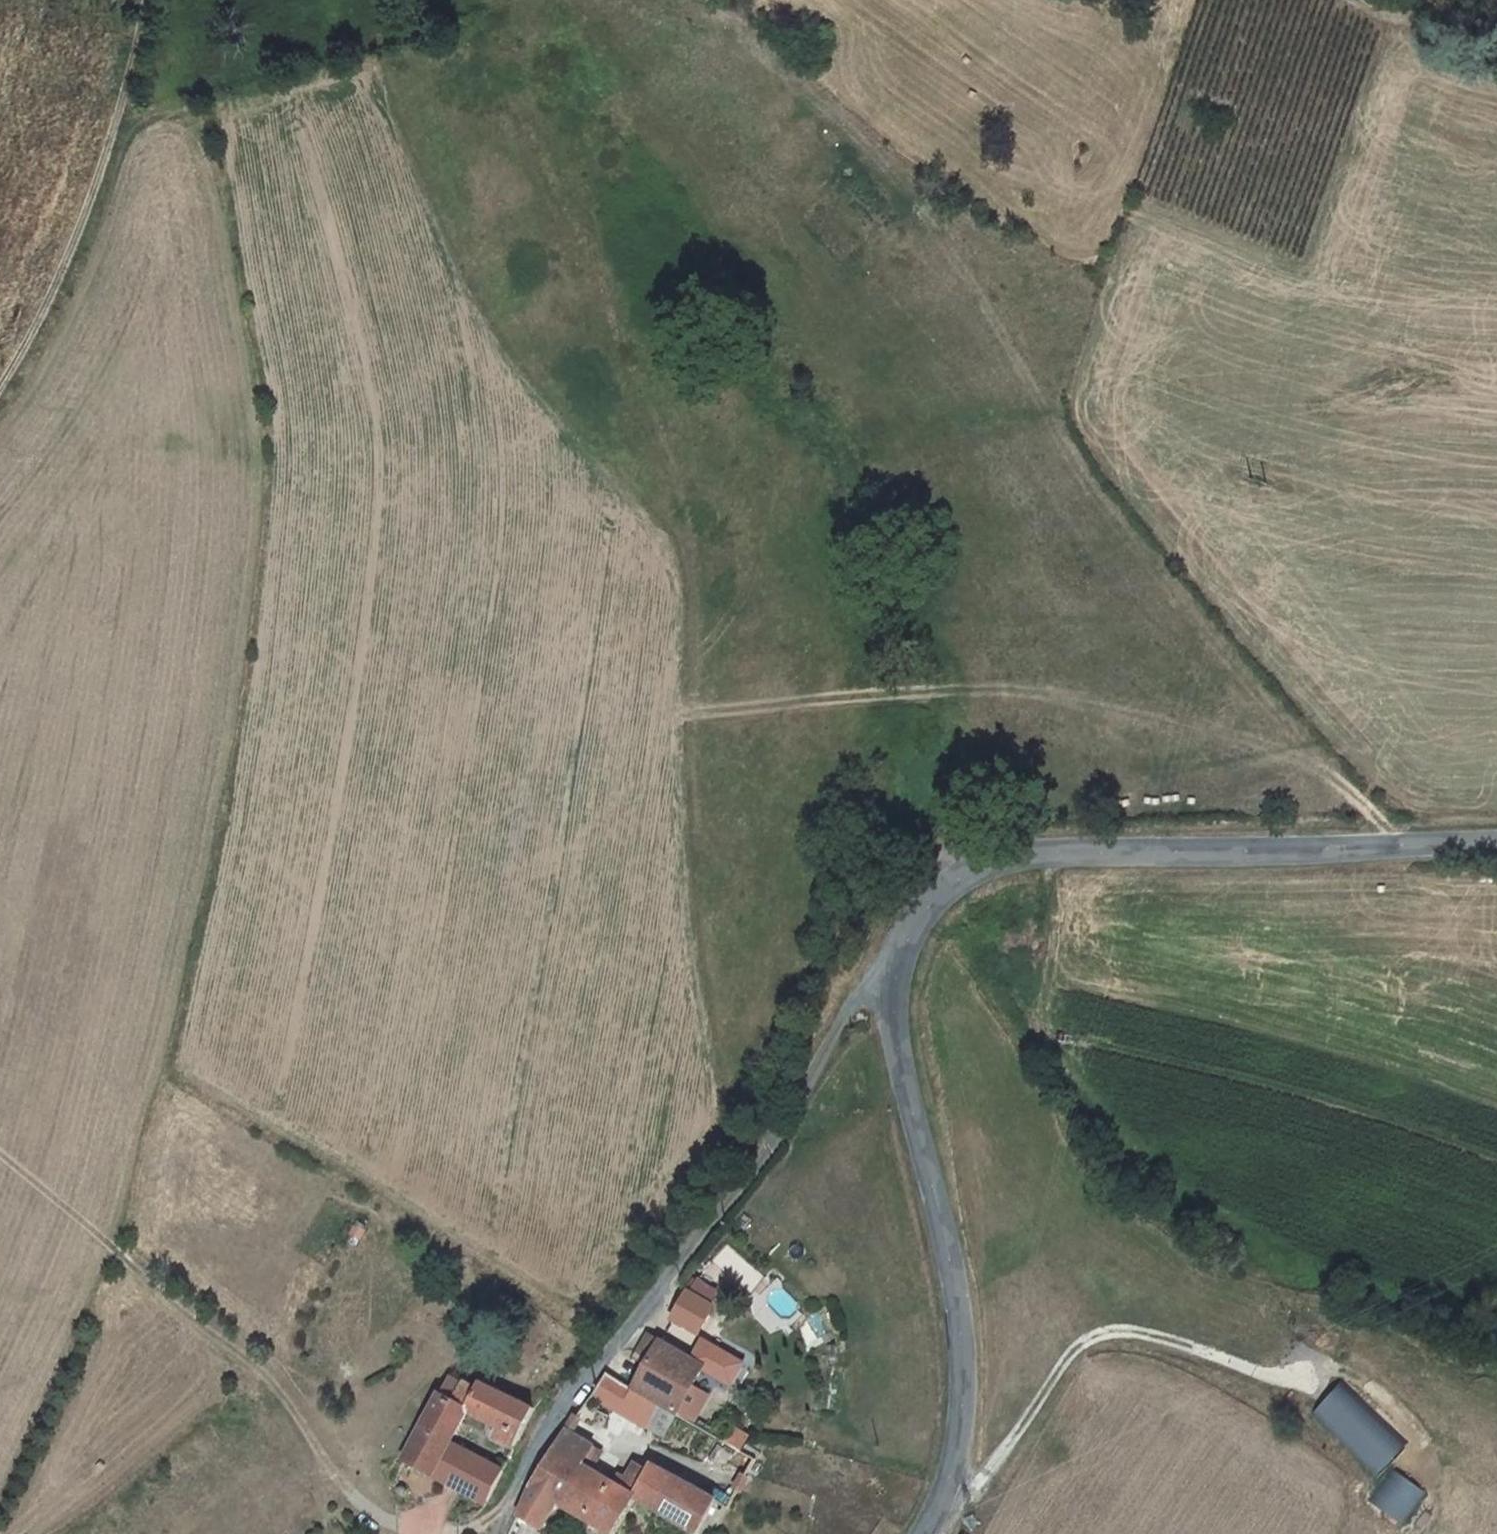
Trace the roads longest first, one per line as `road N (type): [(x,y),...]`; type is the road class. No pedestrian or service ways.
road 1 (residential): [(499,1533),(562,1403),(767,1148),(864,990),(876,979),(896,983)]
road 2 (tertiary): [(896,983),(924,910),(971,865),(1031,851),(1261,851),(1496,839)]
road 3 (track): [(0,1155),(264,1370),(359,1502),(429,1533)]
road 4 (tertiary): [(922,1533),(957,1452),(962,1338),(950,1244),(894,1015),(896,983)]
road 5 (track): [(147,0),(101,169),(49,302),(0,388)]

